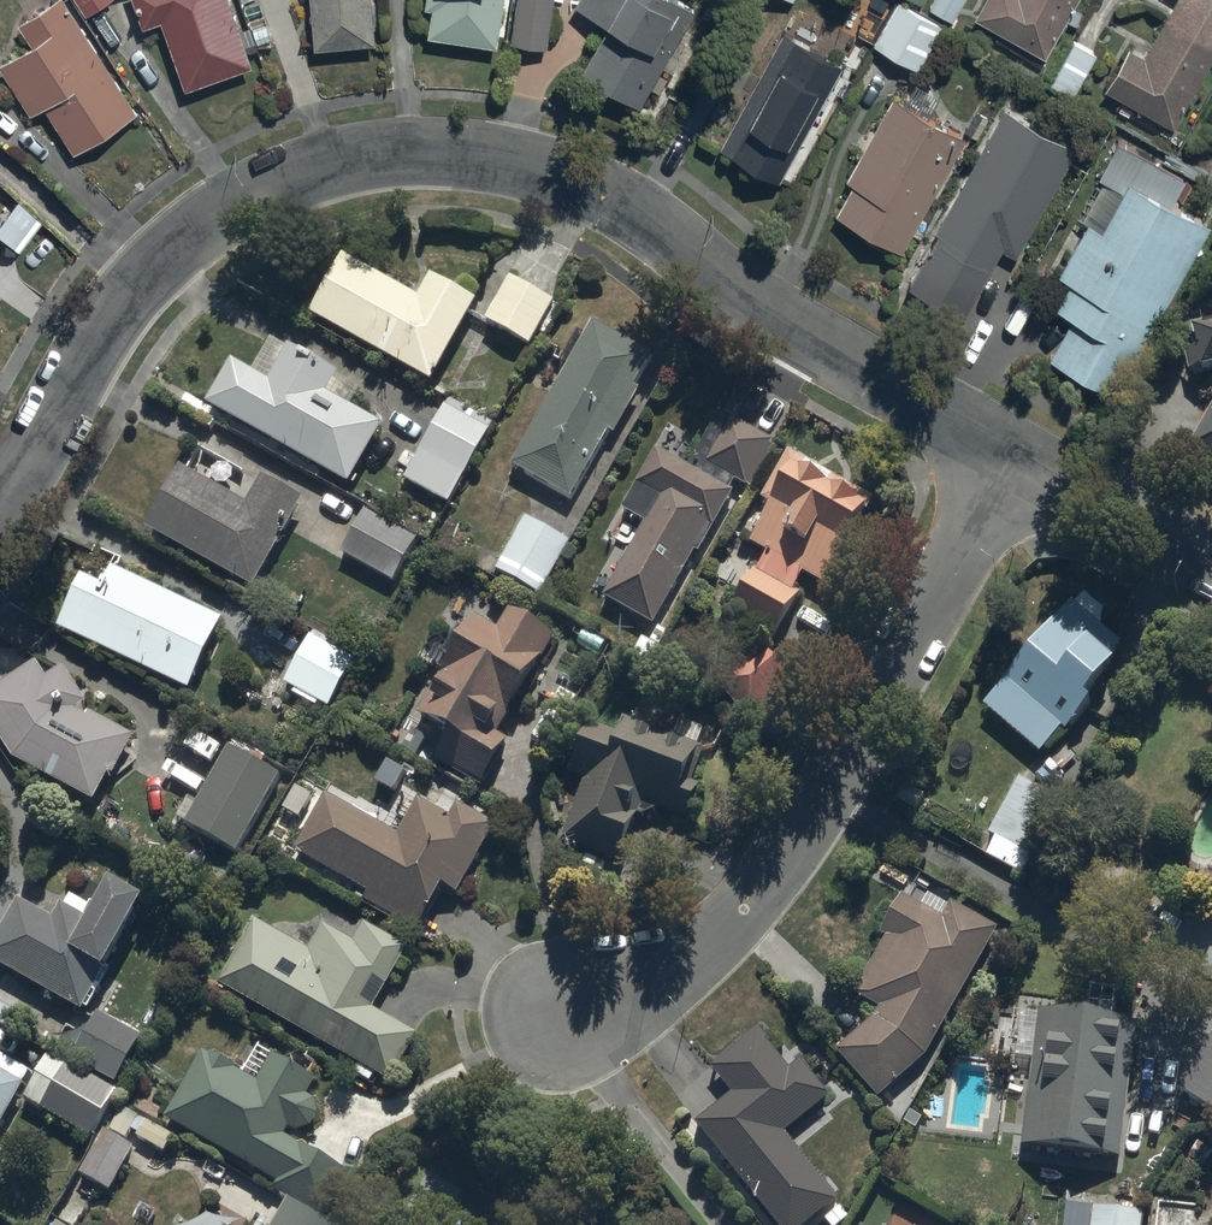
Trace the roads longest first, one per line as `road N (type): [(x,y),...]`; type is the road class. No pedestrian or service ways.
road 1 (residential): [(1008,452),(582,183),(382,157),(172,239),(0,484)]
road 2 (residential): [(1008,452),(804,836),(670,978),(554,1022)]
road 3 (residential): [(1211,567),(1008,452)]

